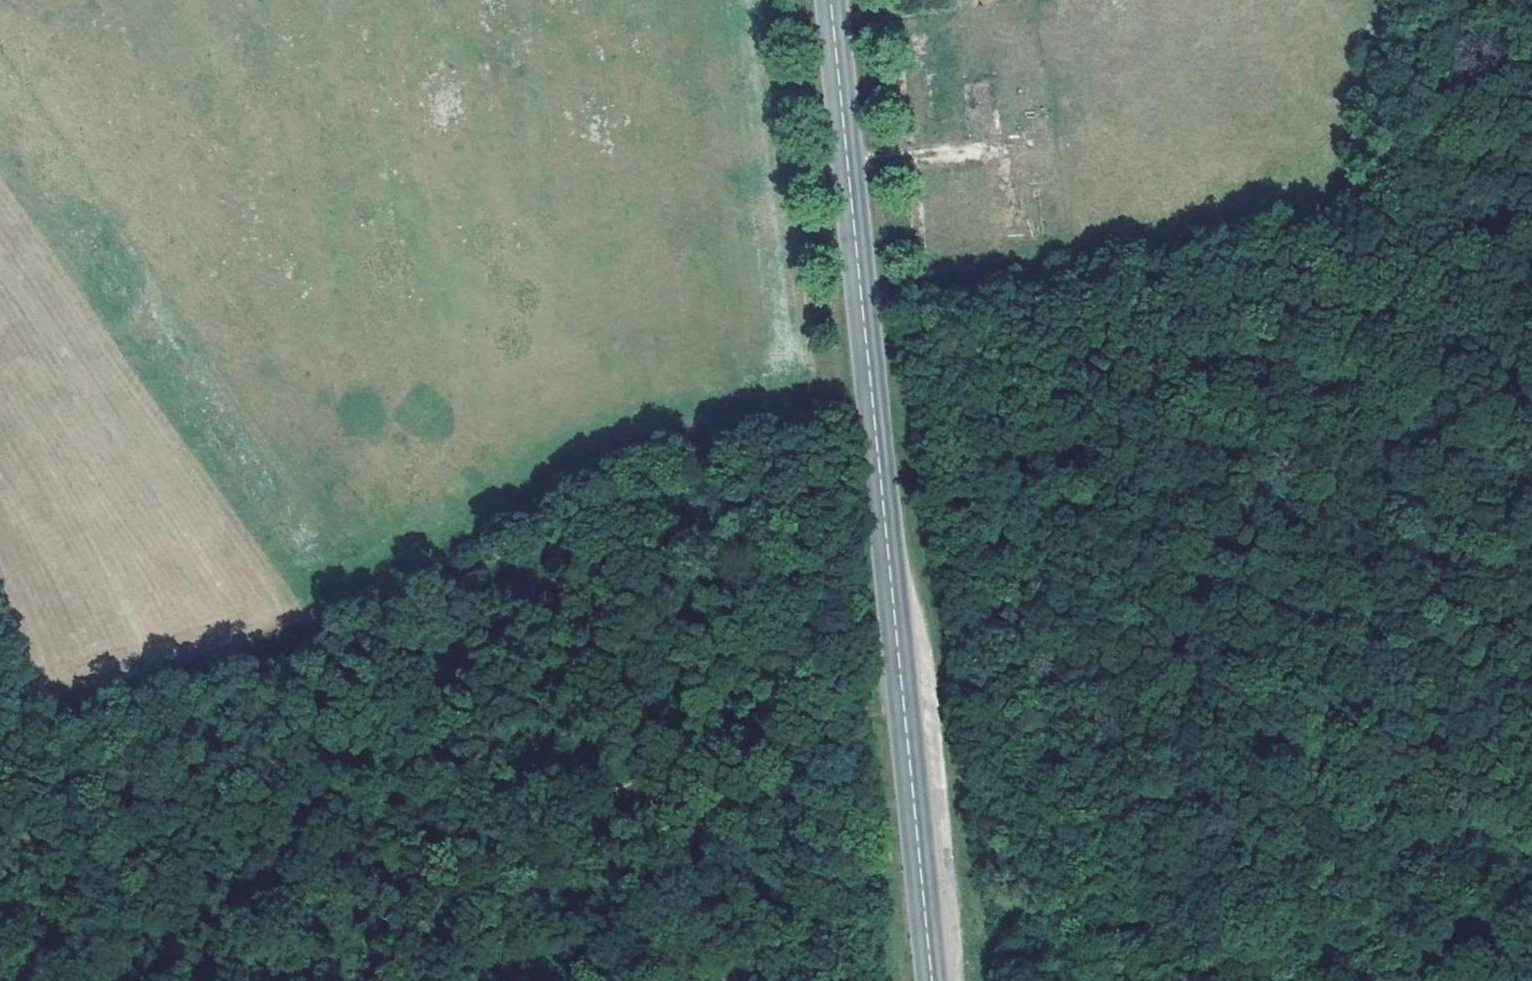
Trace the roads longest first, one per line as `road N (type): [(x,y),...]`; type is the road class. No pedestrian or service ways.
road 1 (tertiary): [(836,0),(932,980)]
road 2 (track): [(1531,607),(1467,671),(1375,696),(1056,744)]

